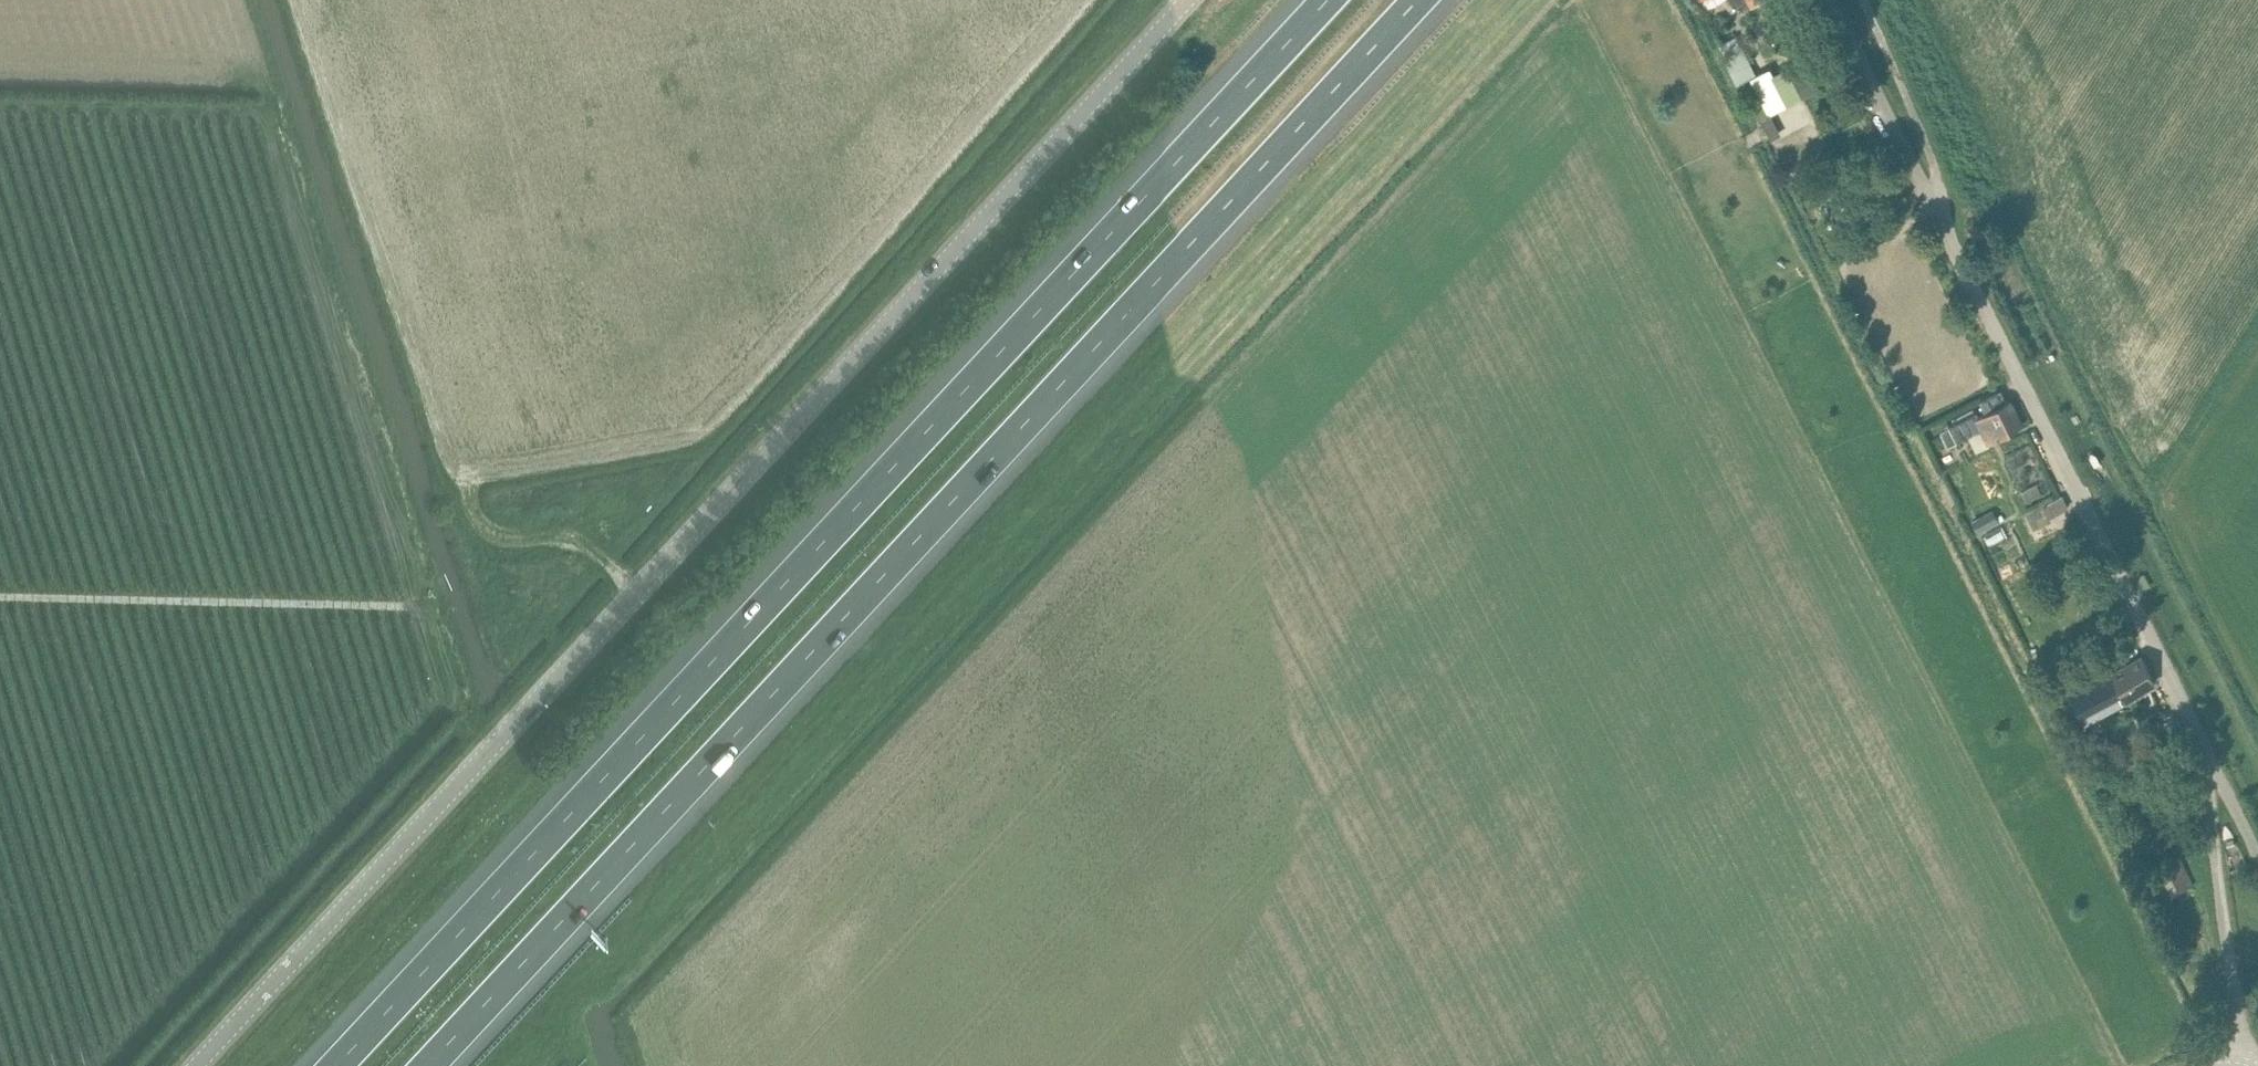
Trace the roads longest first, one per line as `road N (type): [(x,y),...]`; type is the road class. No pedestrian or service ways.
road 1 (motorway): [(431,1065),(1424,0)]
road 2 (motorway): [(1330,0),(339,1065)]
road 3 (unclassified): [(199,1065),(1188,0)]
road 4 (unclassified): [(2217,751),(1844,0)]
road 5 (unclassified): [(2234,1065),(2235,949),(2216,825),(2217,751)]
road 6 (track): [(631,597),(594,553),(567,537),(500,538),(481,525),(458,485)]

